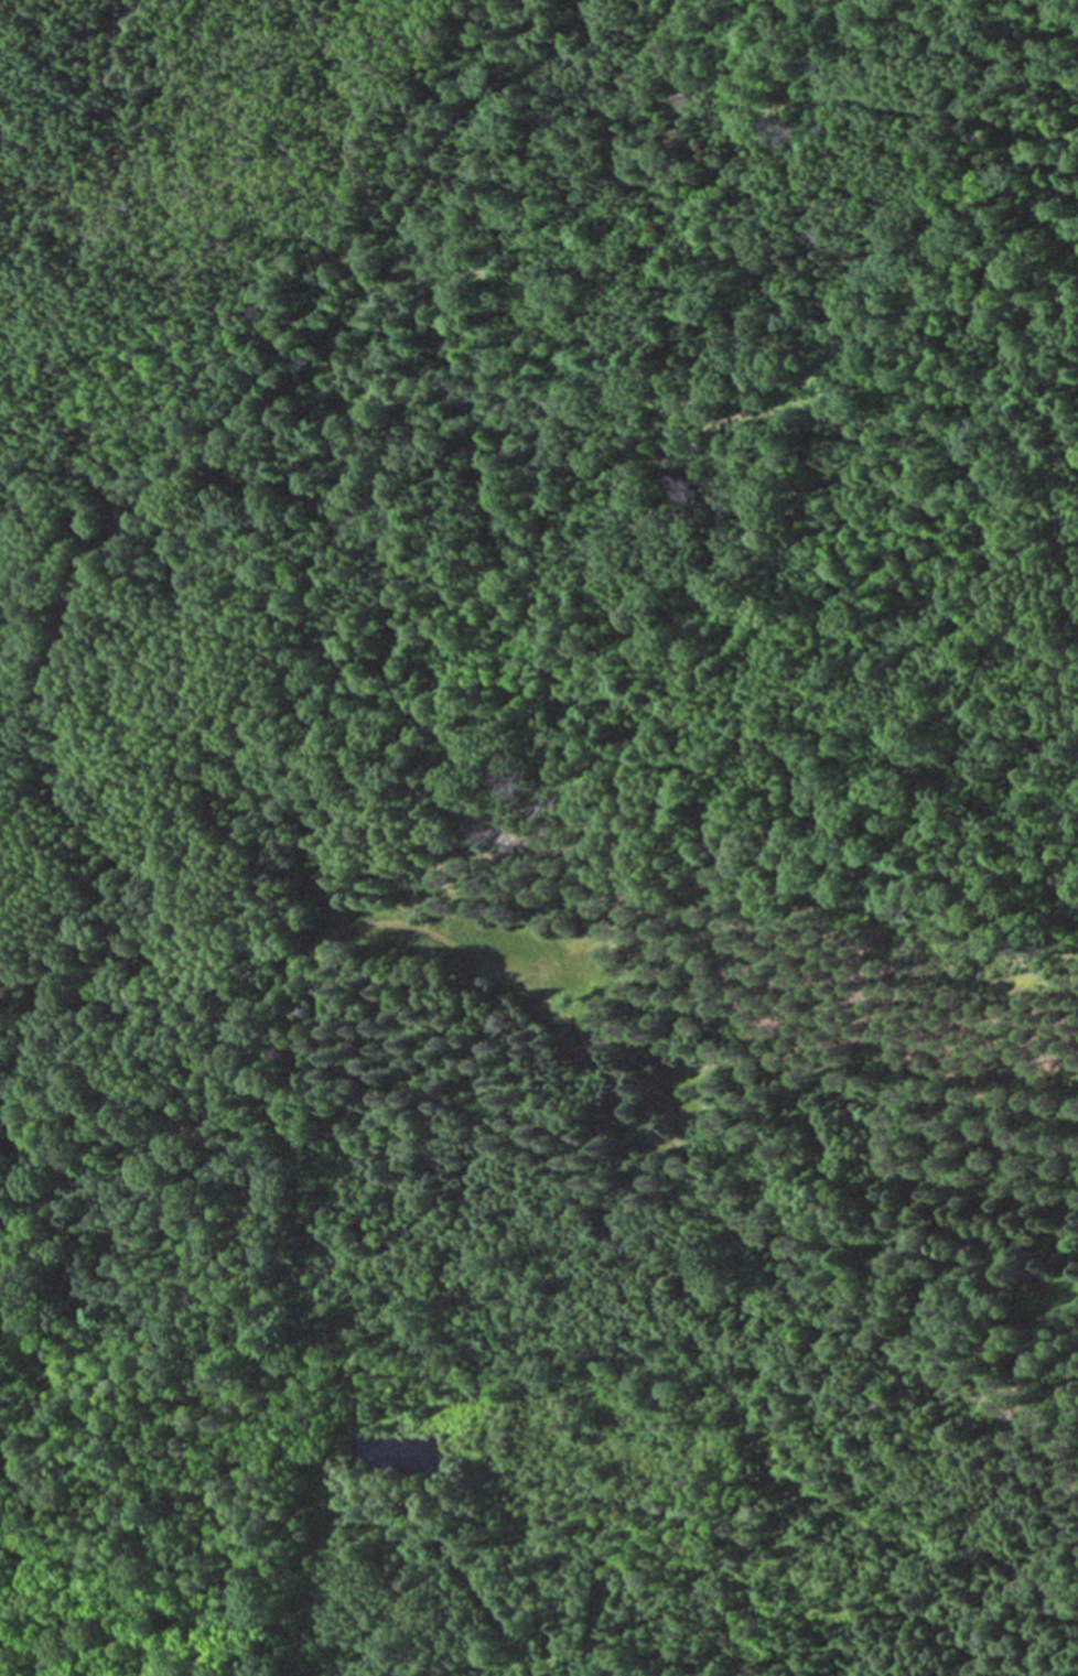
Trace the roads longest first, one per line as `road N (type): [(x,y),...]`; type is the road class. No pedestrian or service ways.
road 1 (track): [(578,0),(554,54),(477,100),(438,142),(370,266),(310,311),(242,414),(108,538),(83,585),(51,686)]
road 2 (track): [(1077,1438),(859,1322),(537,995),(450,943)]

